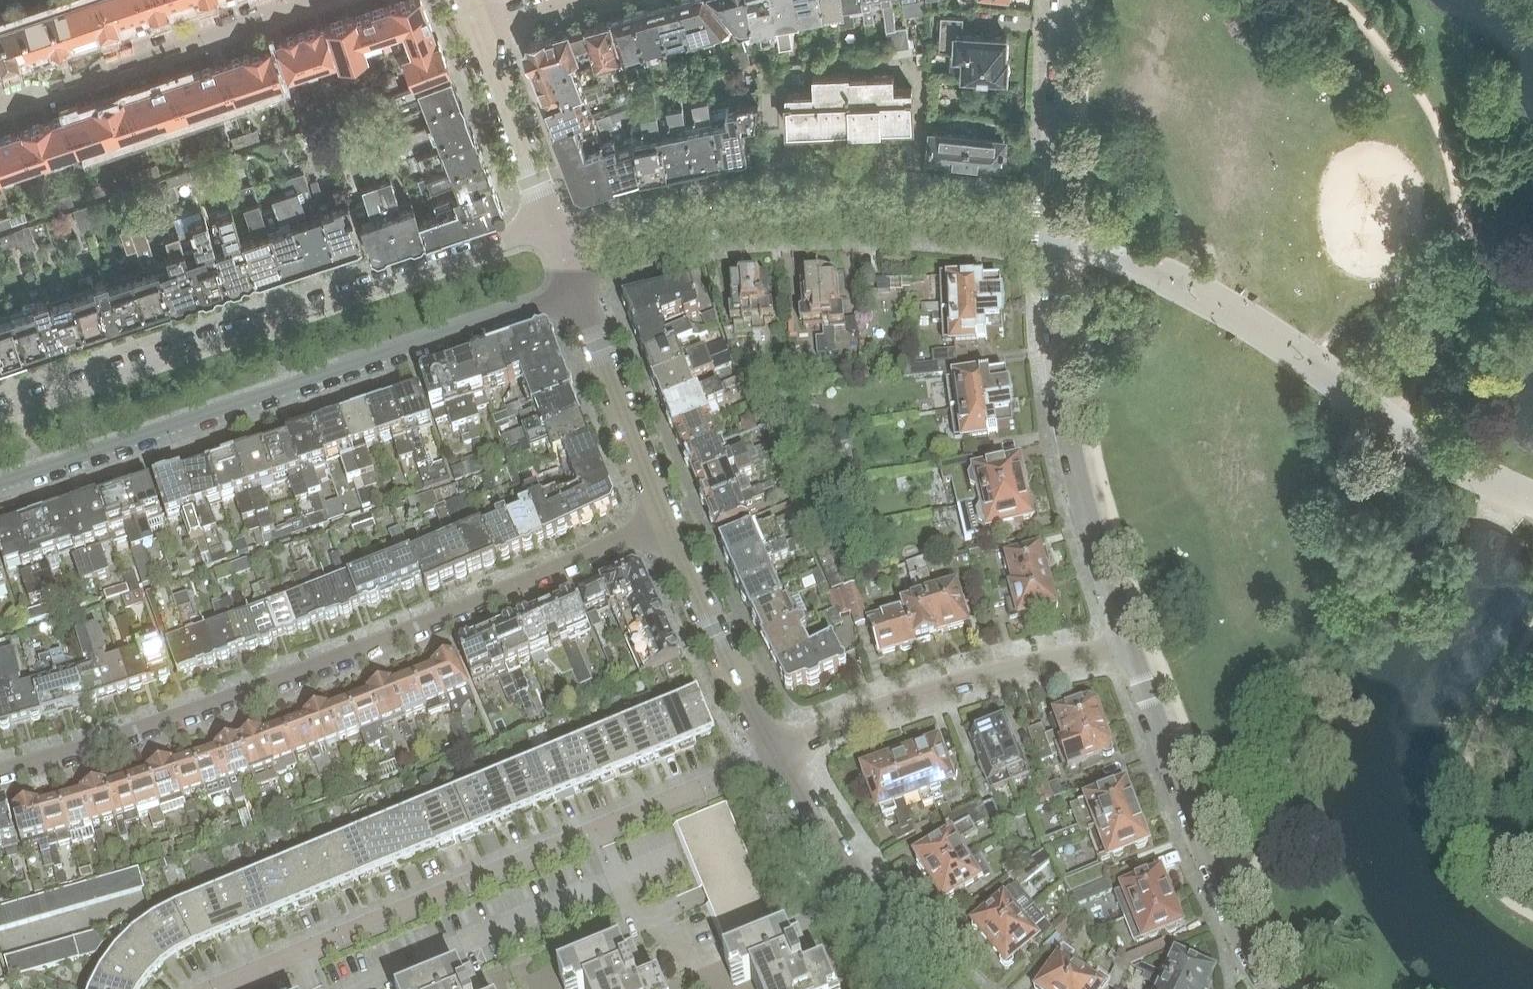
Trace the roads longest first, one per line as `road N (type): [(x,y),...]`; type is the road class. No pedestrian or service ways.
road 1 (residential): [(0,769),(269,684),(664,521)]
road 2 (residential): [(207,988),(777,749)]
road 3 (residential): [(0,484),(576,288)]
road 4 (residential): [(552,226),(0,413)]
road 5 (residential): [(564,256),(724,218),(827,210),(1054,229)]
road 6 (residential): [(1127,646),(1074,469),(1055,347),(1054,229)]
road 7 (residential): [(1275,988),(1237,926),(1127,646)]
road 8 (residential): [(777,749),(992,673),(1127,646)]
road 9 (residential): [(298,0),(0,102)]
road 10 (residential): [(777,749),(824,844),(944,988)]
road 11 (residential): [(664,521),(710,630),(777,749)]
road 12 (residential): [(576,288),(664,521)]
road 13 (residential): [(1054,229),(1067,0)]
road 14 (residential): [(474,23),(552,226)]

